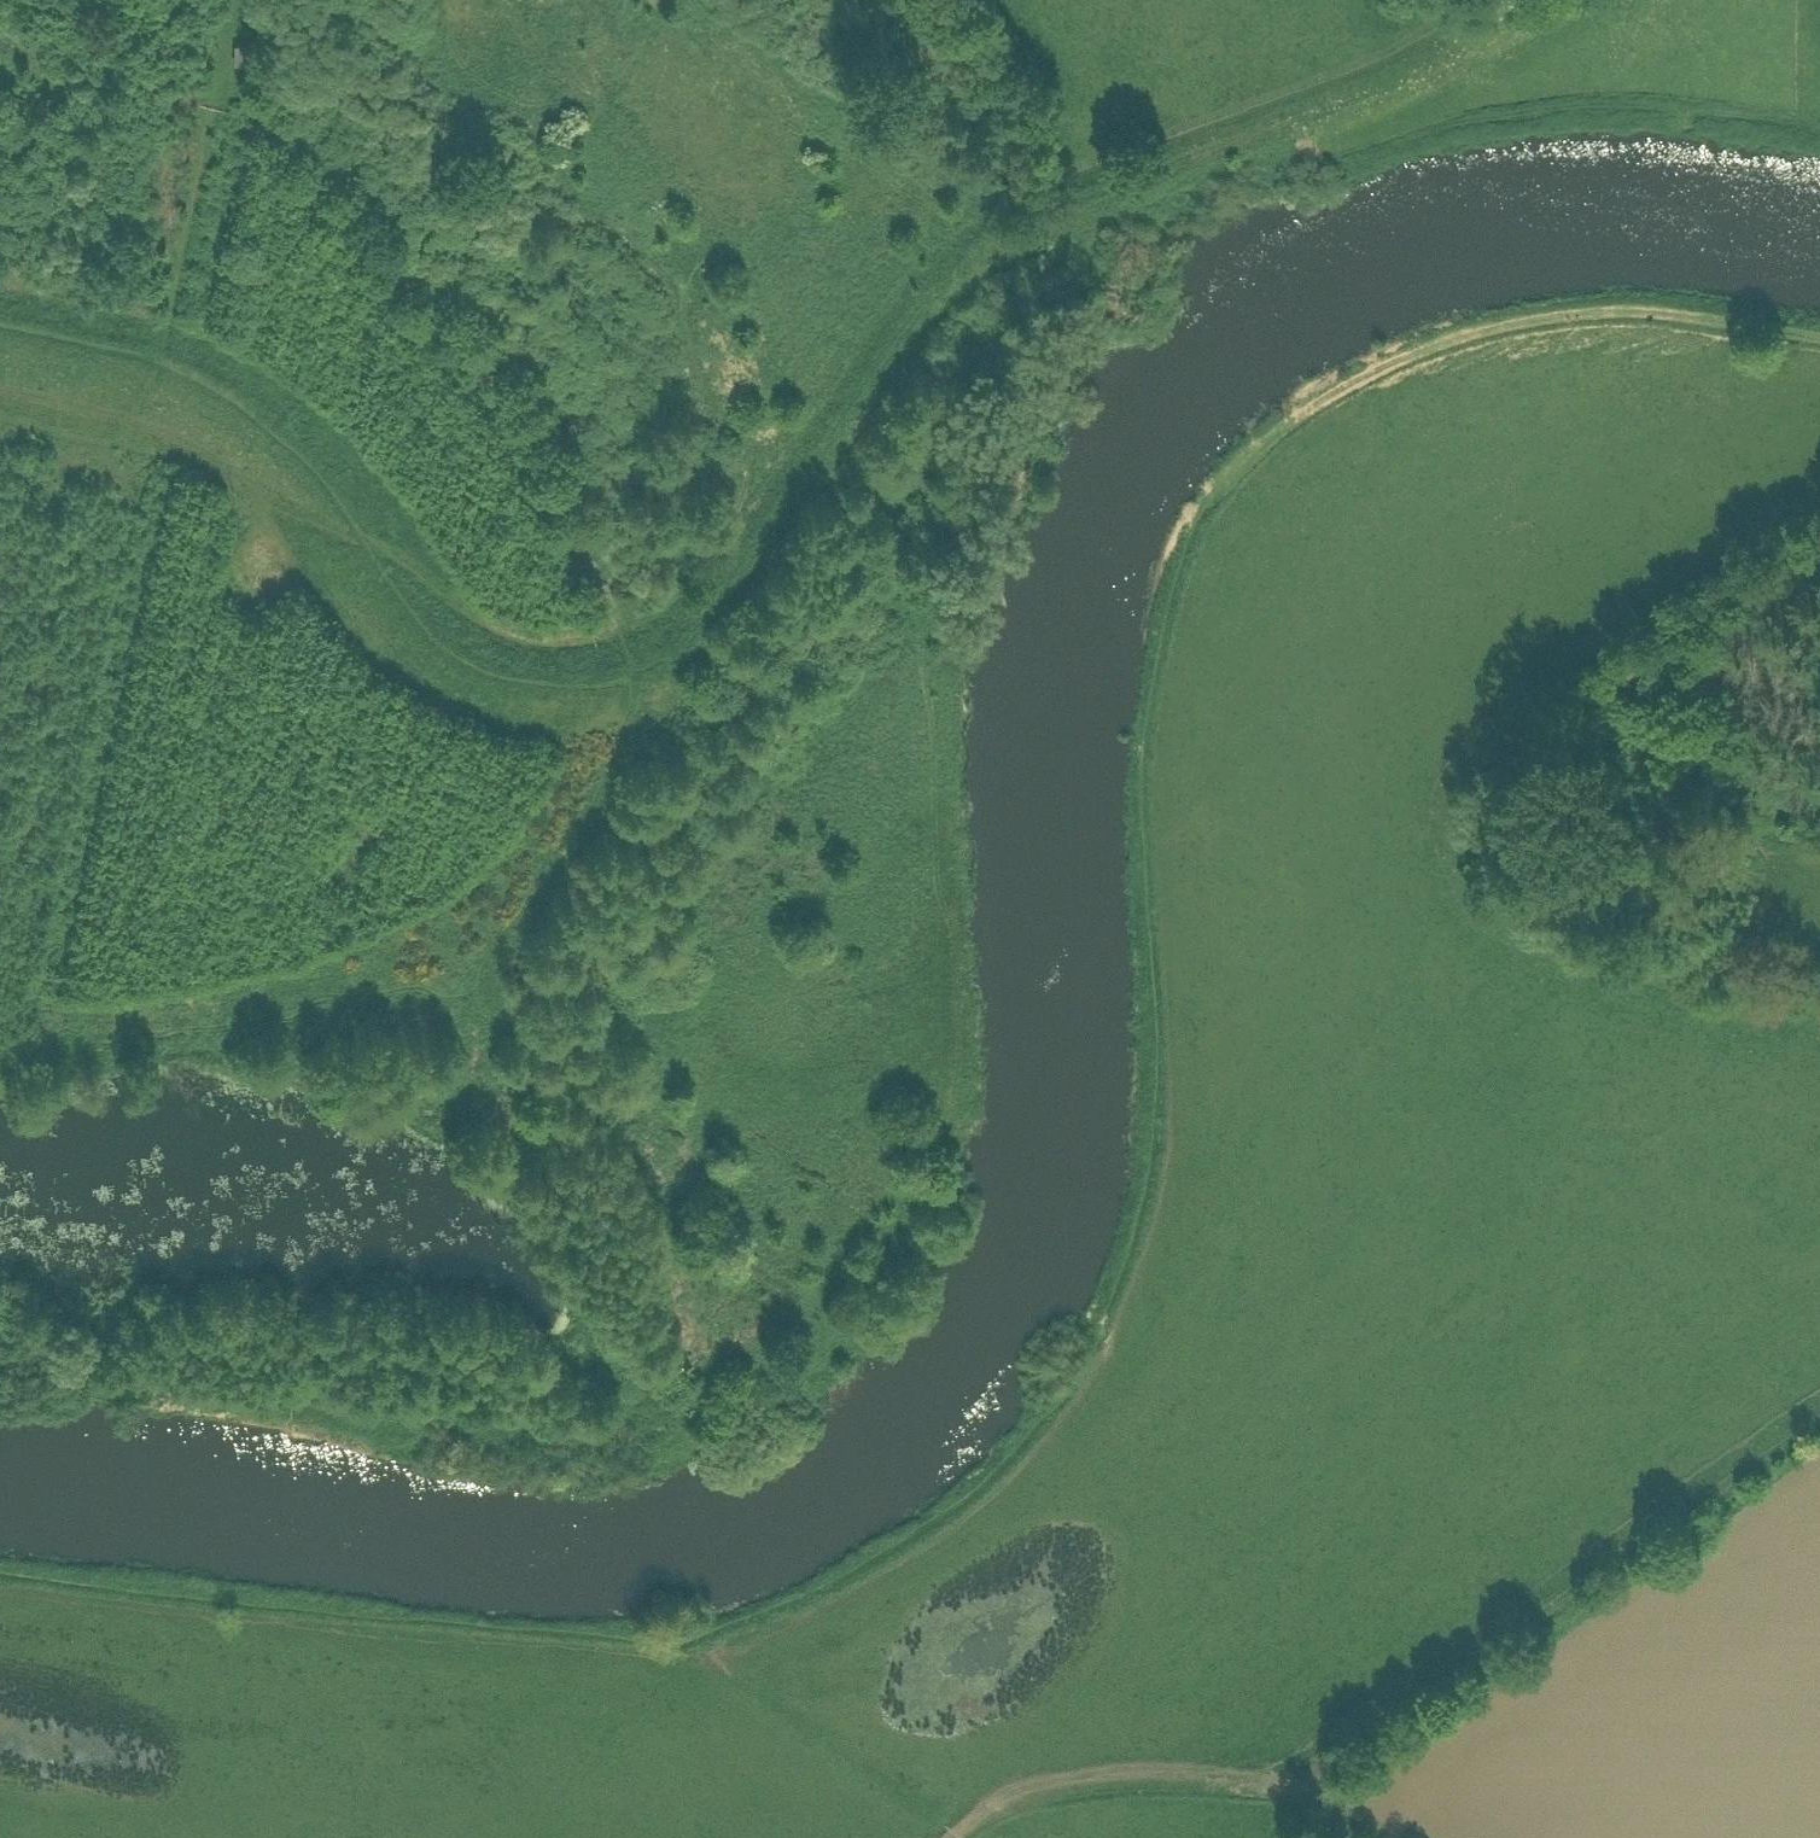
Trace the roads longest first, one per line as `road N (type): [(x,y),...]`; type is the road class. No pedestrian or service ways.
road 1 (track): [(264,0),(288,127),(372,293),(638,618),(555,634),(500,617),(357,519),(267,492),(181,431),(0,388)]
road 2 (track): [(175,325),(255,0)]

